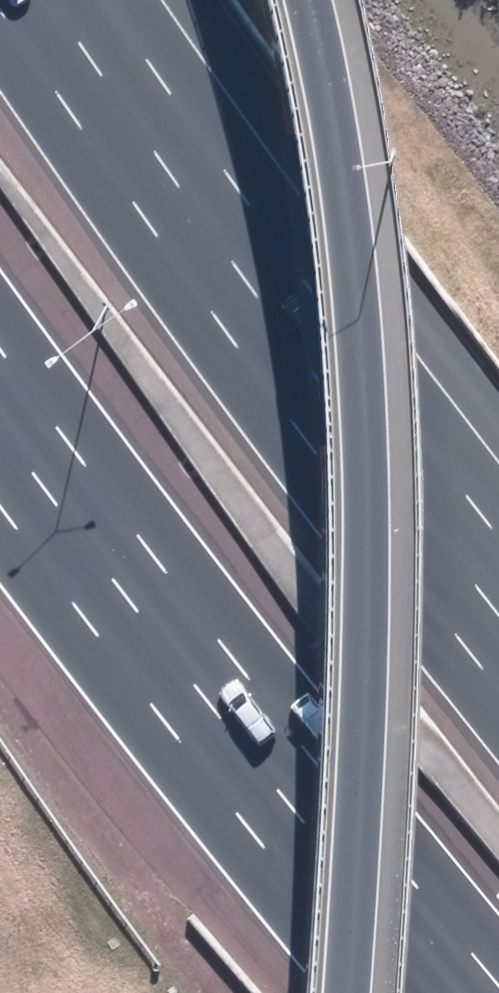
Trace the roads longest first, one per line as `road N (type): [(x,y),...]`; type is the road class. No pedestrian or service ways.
road 1 (motorway): [(327,0),(375,326),(383,541),(355,992)]
road 2 (motorway): [(51,0),(498,611)]
road 3 (motorway): [(446,992),(79,539),(0,428)]

